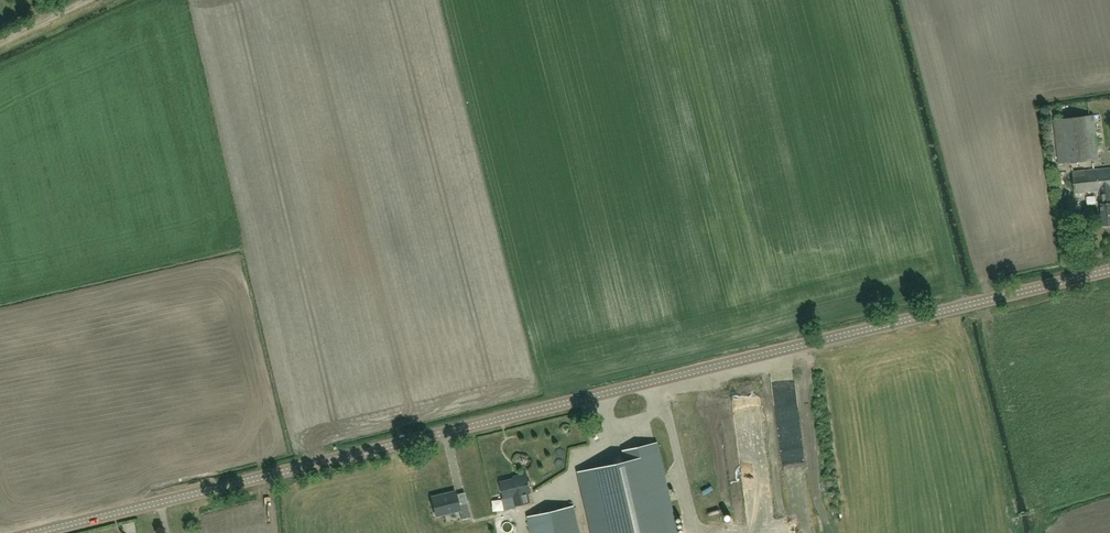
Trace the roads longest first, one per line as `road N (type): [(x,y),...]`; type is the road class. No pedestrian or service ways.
road 1 (tertiary): [(41,532),(1109,272)]
road 2 (track): [(0,48),(110,0)]

